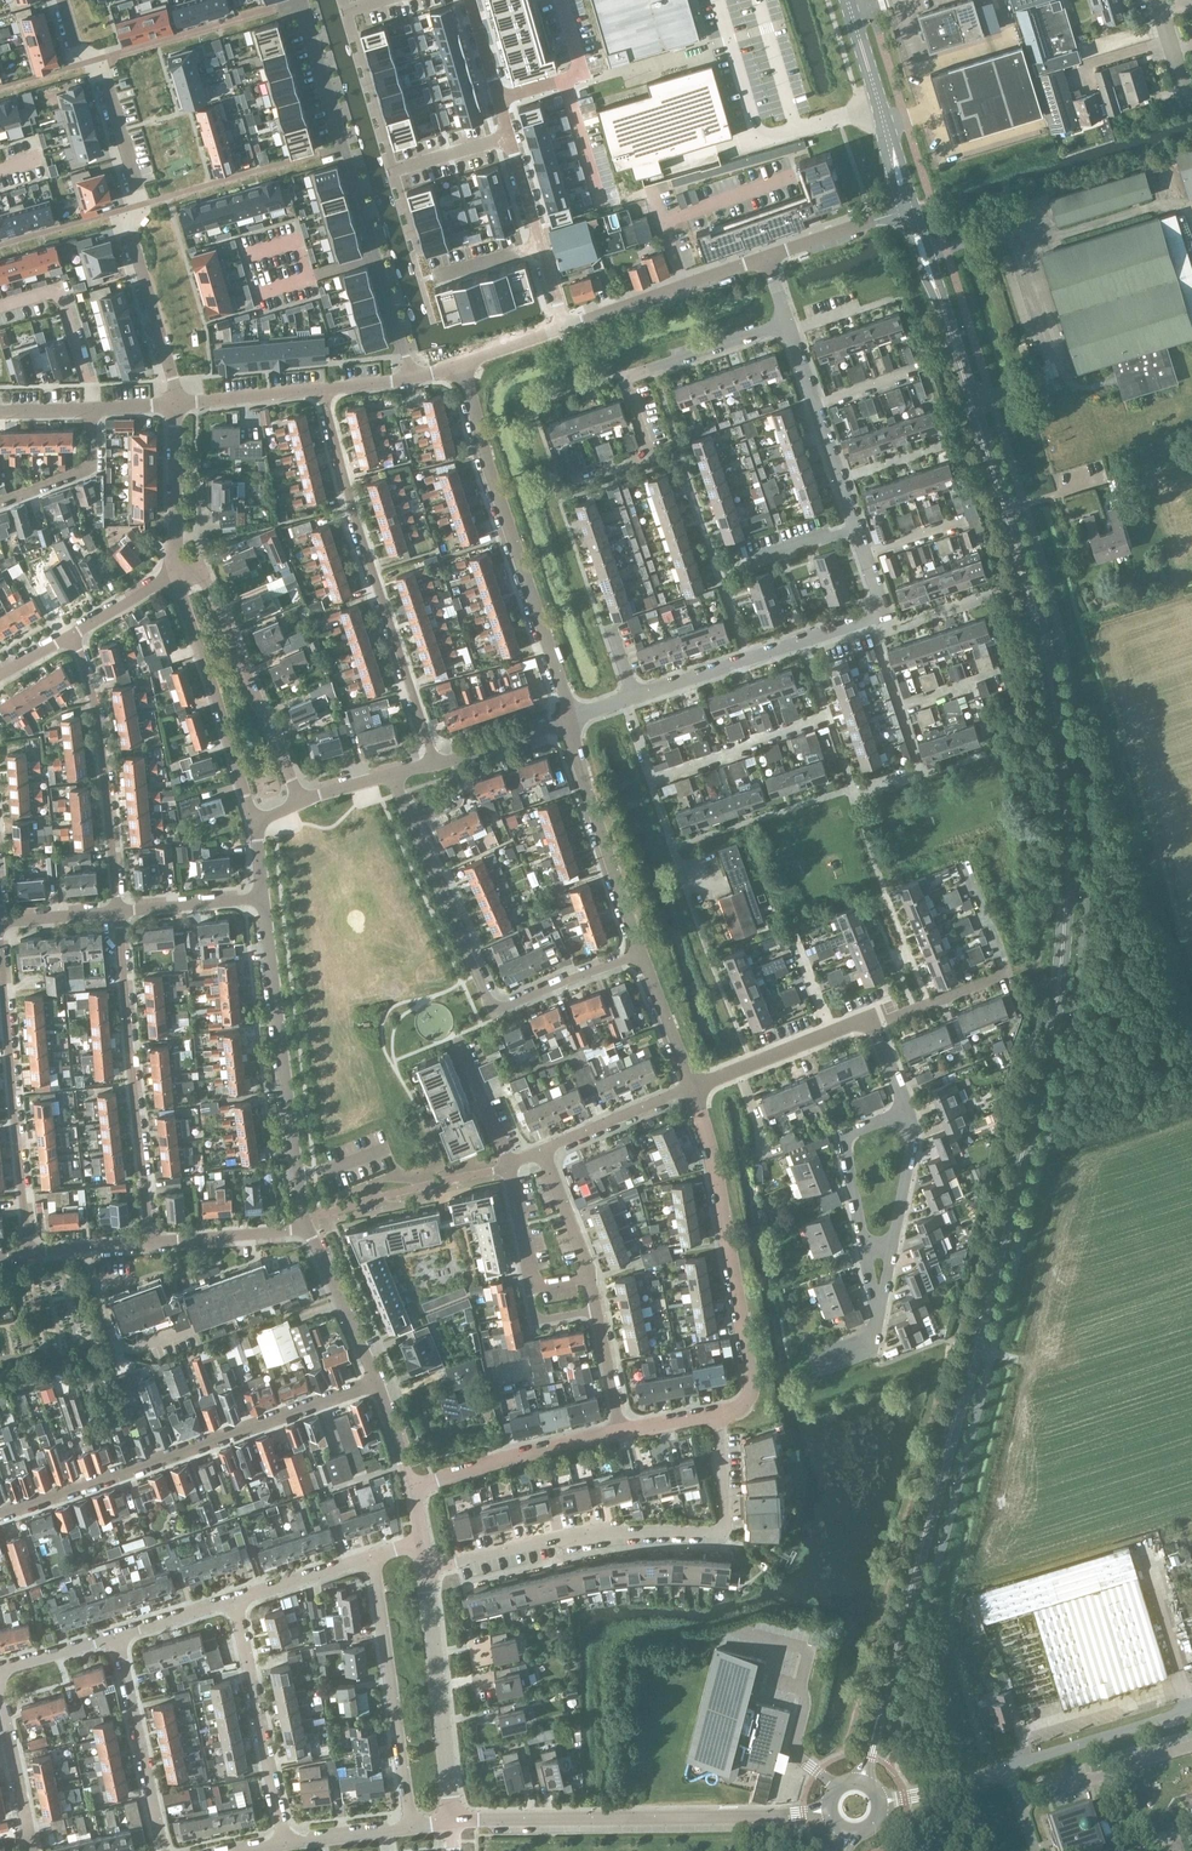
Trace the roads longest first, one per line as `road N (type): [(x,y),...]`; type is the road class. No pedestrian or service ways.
road 1 (tertiary): [(861,1783),(1049,1044),(1066,880),(1045,654),(911,208)]
road 2 (residential): [(569,718),(878,613),(787,324)]
road 3 (residential): [(175,405),(129,227),(138,191),(103,72),(79,51),(64,0)]
road 4 (residential): [(426,1568),(602,1529),(722,1530),(721,1414)]
road 5 (residential): [(0,1514),(377,1382)]
road 6 (residential): [(413,377),(304,0)]
road 7 (residential): [(434,761),(348,504),(321,389)]
road 8 (residential): [(452,1821),(830,1811)]
road 9 (residential): [(569,718),(459,363)]
road 10 (residential): [(410,821),(492,1008),(641,955)]
road 11 (residential): [(721,1414),(745,1404),(753,1384),(717,1169),(692,1087)]
road 12 (residential): [(308,1230),(263,897)]
road 13 (residential): [(150,1242),(117,911)]
road 14 (residential): [(571,482),(647,455),(629,377),(787,324)]
road 15 (residential): [(0,948),(29,1253)]
road 16 (residential): [(692,1087),(867,1022),(907,1113)]
road 17 (residential): [(302,800),(200,567),(174,574)]
road 18 (residential): [(117,911),(100,729),(71,635)]
road 19 (residential): [(413,1828),(374,1556)]
road 20 (residential): [(174,574),(256,822)]
road 21 (residential): [(452,1821),(426,1568)]
road 22 (residential): [(285,1844),(234,1599)]
road 23 (residential): [(641,955),(569,718)]
road 24 (residential): [(163,1850),(117,1637)]
road 25 (tertiary): [(911,208),(847,0)]
road 26 (residential): [(410,1489),(620,1432)]
road 27 (residential): [(564,326),(767,258)]
road 28 (residential): [(508,1168),(535,1317),(596,1309)]
road 29 (unclassified): [(1006,1767),(1191,1710)]
road 30 (residential): [(865,1245),(846,1136),(907,1113)]
road 31 (residential): [(174,574),(175,405)]
road 32 (residential): [(596,1309),(544,1150)]
road 33 (residential): [(377,1382),(308,1230)]
road 34 (residential): [(544,1150),(692,1087)]
road 35 (residential): [(150,1242),(308,1230)]
road 36 (residential): [(32,1850),(0,1696)]
road 37 (residential): [(0,499),(88,468),(93,409)]
road 38 (residential): [(767,258),(911,208)]
road 39 (residential): [(175,405),(321,389)]
road 40 (residential): [(117,911),(263,897)]
road 41 (residential): [(234,1599),(374,1556)]
road 42 (residential): [(511,137),(472,0)]
road 43 (residential): [(456,1036),(508,1168)]
road 44 (residential): [(434,761),(569,718)]
road 45 (residential): [(692,1087),(641,955)]
road 46 (residential): [(891,1246),(912,1142),(907,1113)]
road 47 (unclassified): [(880,1802),(1006,1767)]
road 48 (residential): [(285,1844),(413,1828)]
road 49 (residential): [(620,1432),(596,1309)]
road 50 (residential): [(393,172),(511,137)]
road 51 (residential): [(117,1637),(234,1599)]
road 52 (residential): [(0,1671),(117,1637)]
road 53 (residential): [(29,1253),(150,1242)]
road 54 (residential): [(71,635),(174,574)]

